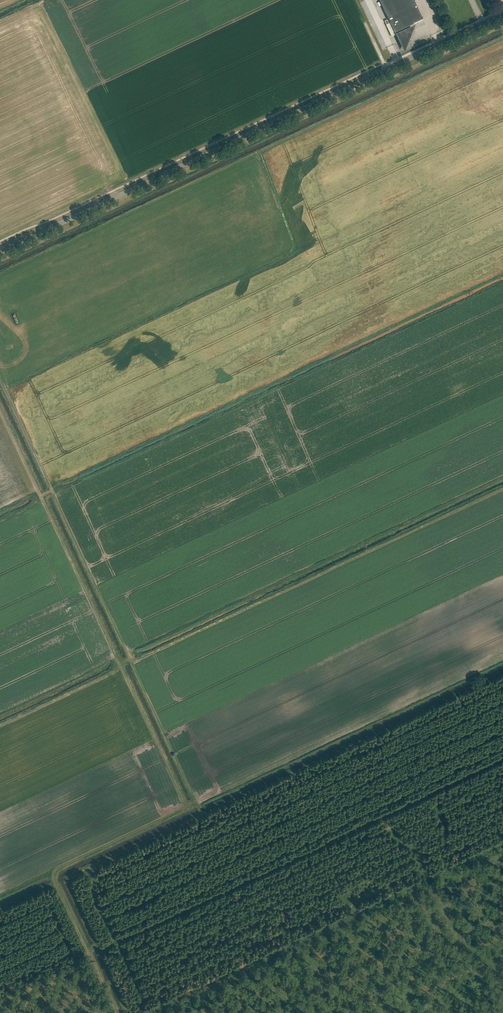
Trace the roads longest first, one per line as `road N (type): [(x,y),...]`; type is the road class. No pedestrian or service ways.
road 1 (tertiary): [(0,252),(502,15)]
road 2 (track): [(117,1012),(53,875),(195,803)]

